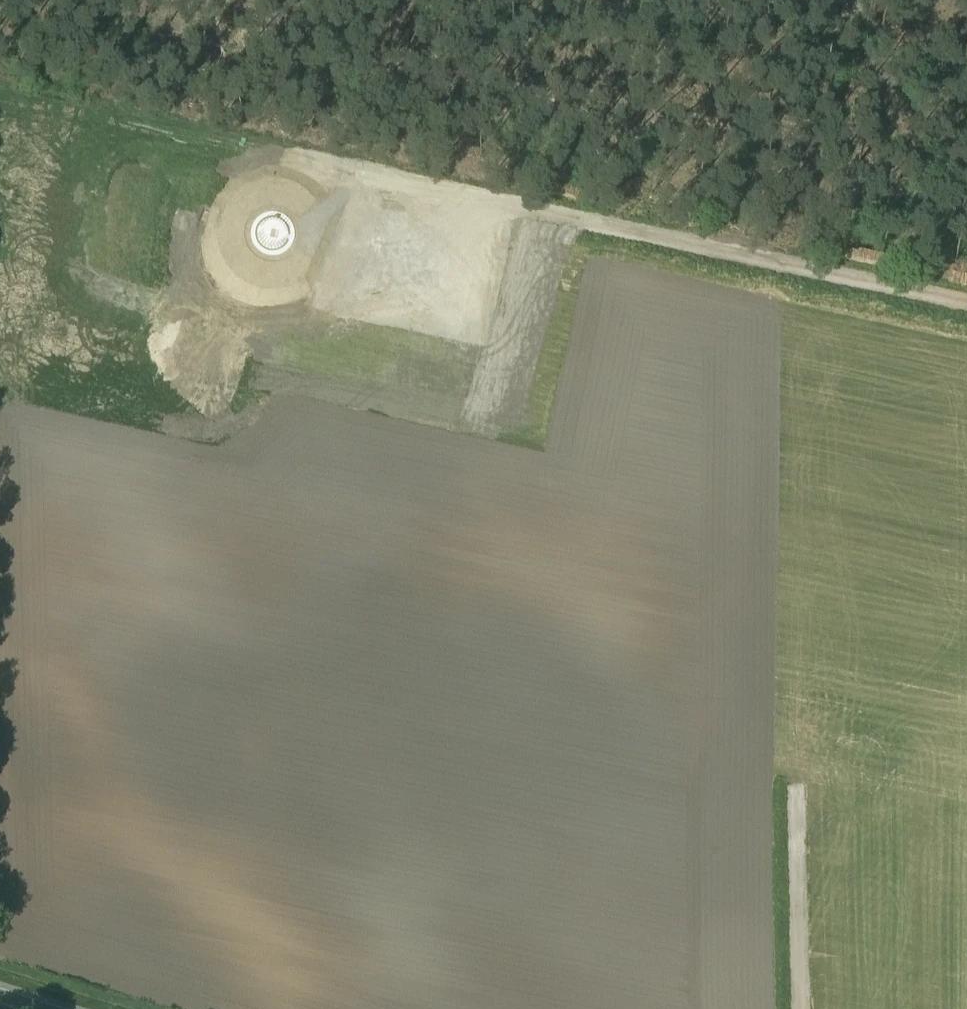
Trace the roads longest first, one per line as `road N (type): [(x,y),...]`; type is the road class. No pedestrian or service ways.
road 1 (track): [(966,301),(356,188)]

